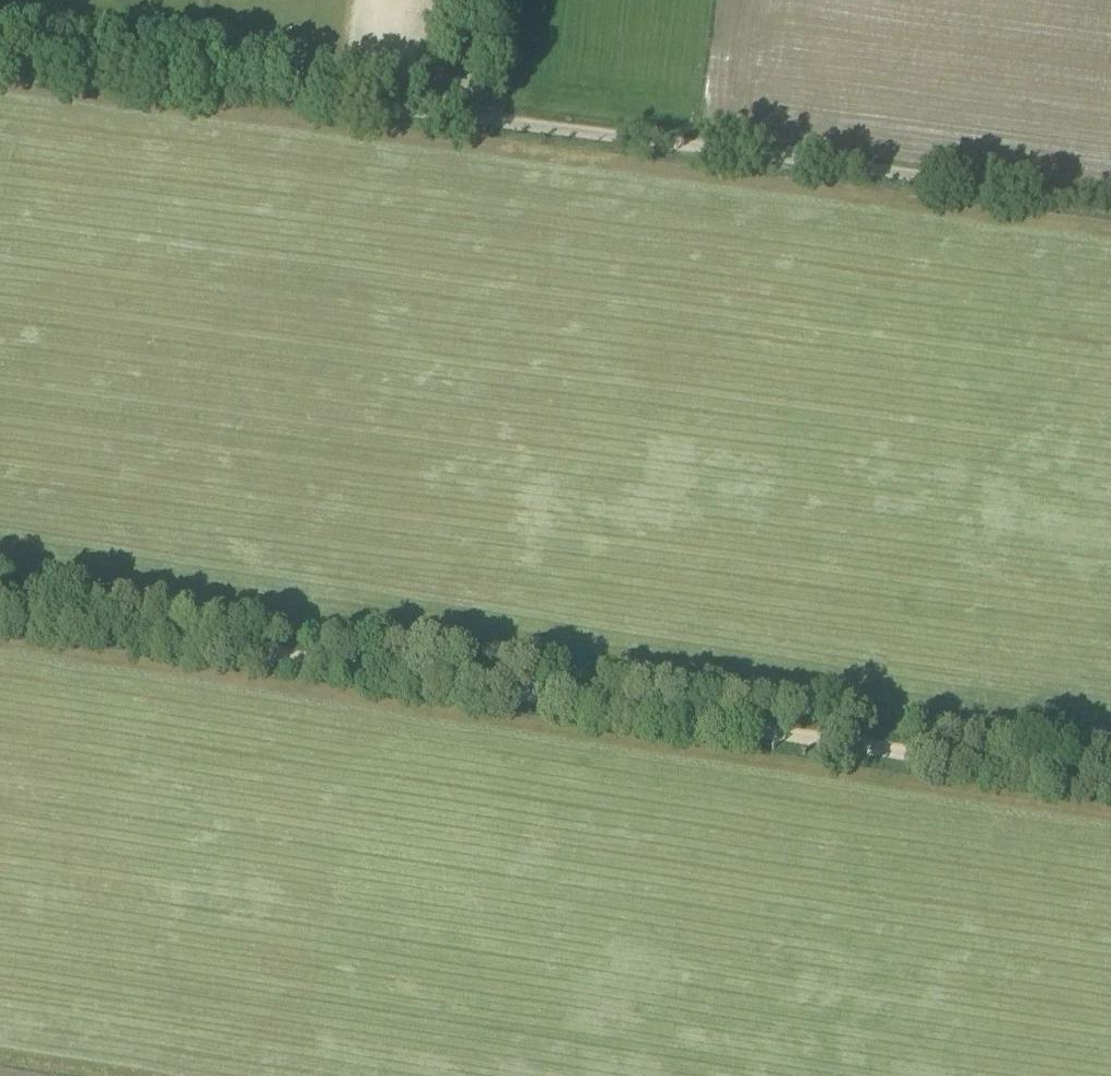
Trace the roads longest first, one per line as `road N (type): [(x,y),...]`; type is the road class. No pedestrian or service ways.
road 1 (unclassified): [(1110,199),(0,56)]

